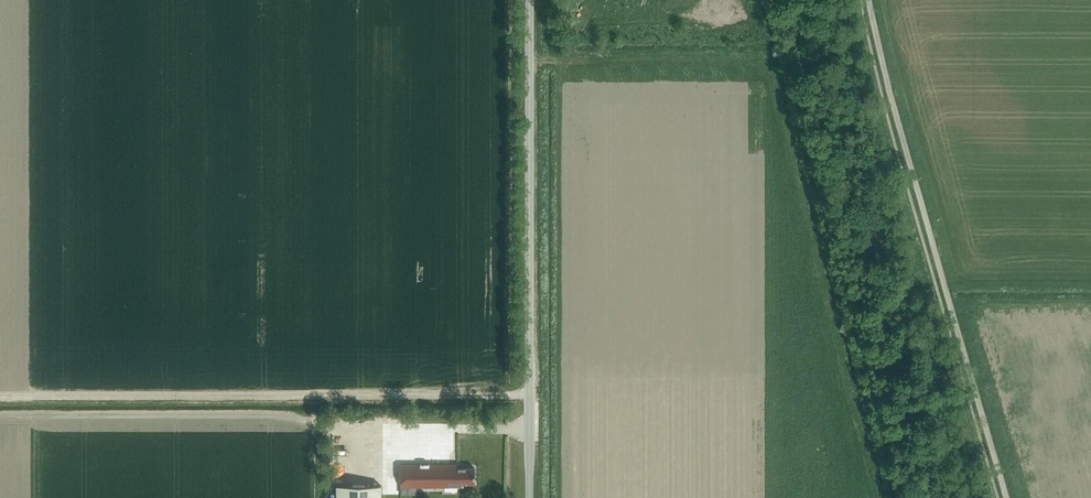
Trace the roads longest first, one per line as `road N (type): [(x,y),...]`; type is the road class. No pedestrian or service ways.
road 1 (track): [(869,0),(1007,497)]
road 2 (unclassified): [(530,497),(530,0)]

